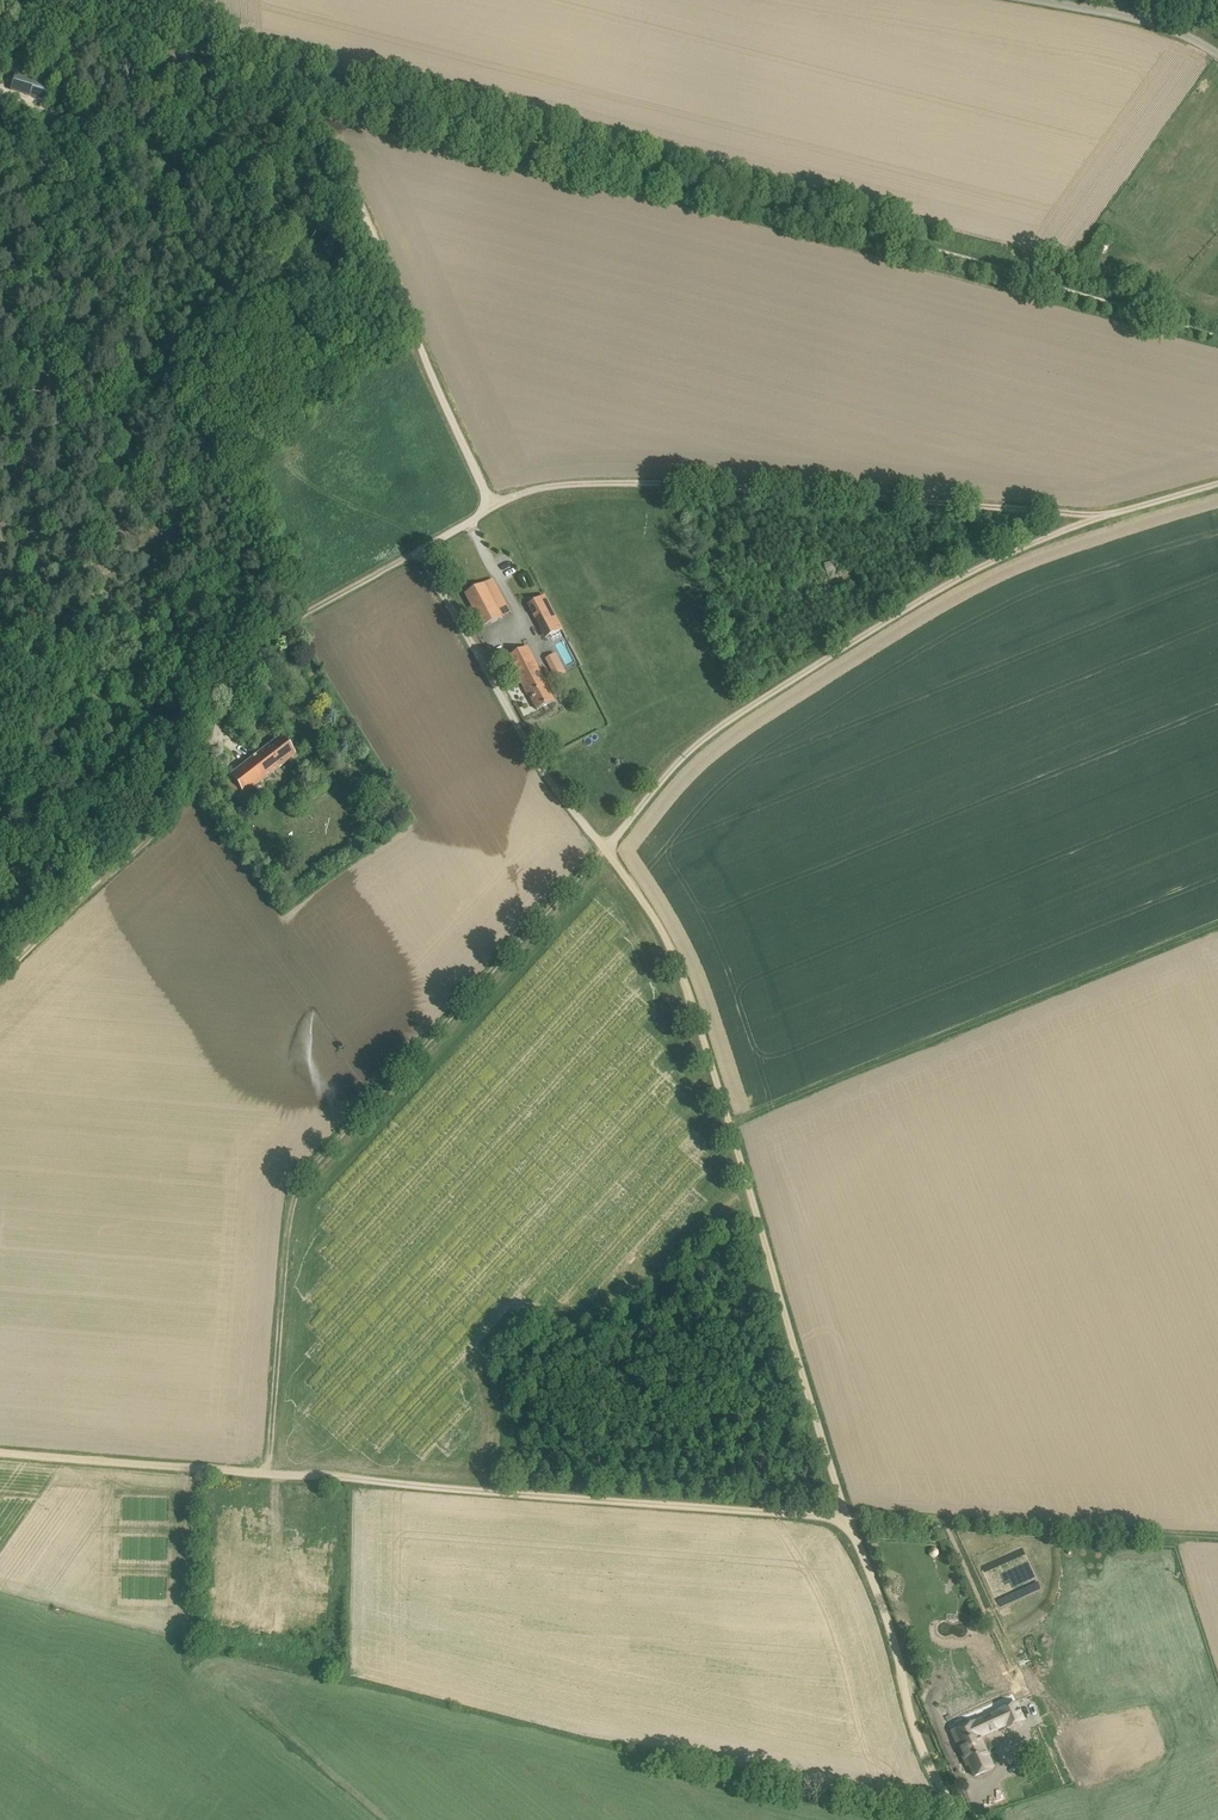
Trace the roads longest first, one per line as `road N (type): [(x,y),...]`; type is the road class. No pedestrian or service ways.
road 1 (track): [(265,1472),(292,1193),(406,1058),(607,848),(678,756),(926,589),(1110,516)]
road 2 (track): [(846,1514),(769,1278),(697,1012),(665,933),(546,768),(427,549)]
road 3 (track): [(0,1454),(846,1514)]
road 4 (track): [(1110,516),(611,483),(526,496),(427,549)]
road 5 (track): [(185,53),(216,86),(297,119),(325,145),(495,511)]
road 6 (track): [(250,663),(195,780),(0,977)]
road 7 (track): [(846,1514),(892,1633),(924,1750),(964,1819)]
road 8 (track): [(1217,1535),(934,1517)]
road 9 (track): [(197,1663),(384,1819)]
road 10 (track): [(427,549),(324,599),(259,647),(250,663)]
road 11 (track): [(0,9),(185,53)]
road 12 (unclassified): [(1217,54),(1144,20),(1038,0)]
road 13 (track): [(1009,1657),(953,1531),(934,1517)]
road 14 (track): [(215,736),(95,687)]

